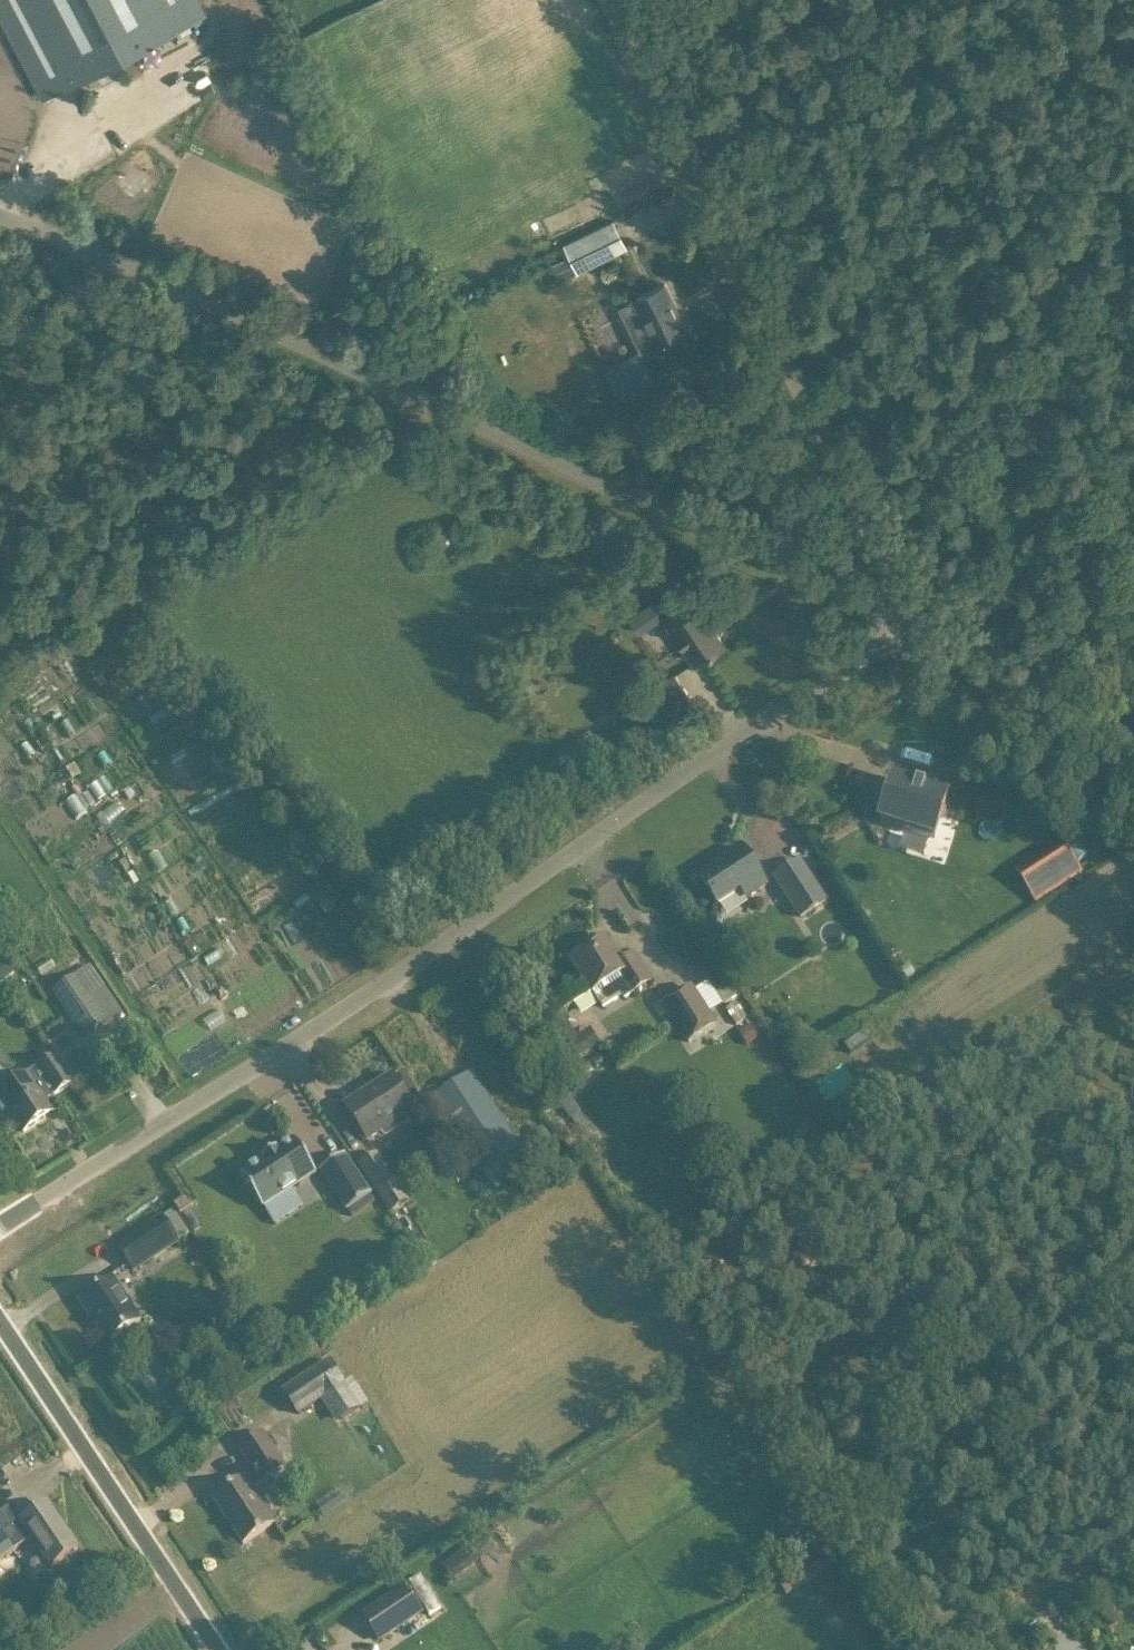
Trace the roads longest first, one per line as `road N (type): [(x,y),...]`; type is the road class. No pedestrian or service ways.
road 1 (unclassified): [(0,1227),(434,951),(914,627)]
road 2 (unclassified): [(914,627),(462,416),(0,214)]
road 3 (unclassified): [(914,627),(610,0)]
road 4 (unclassified): [(220,1649),(0,1318)]
road 5 (unclassified): [(1133,750),(914,627)]

